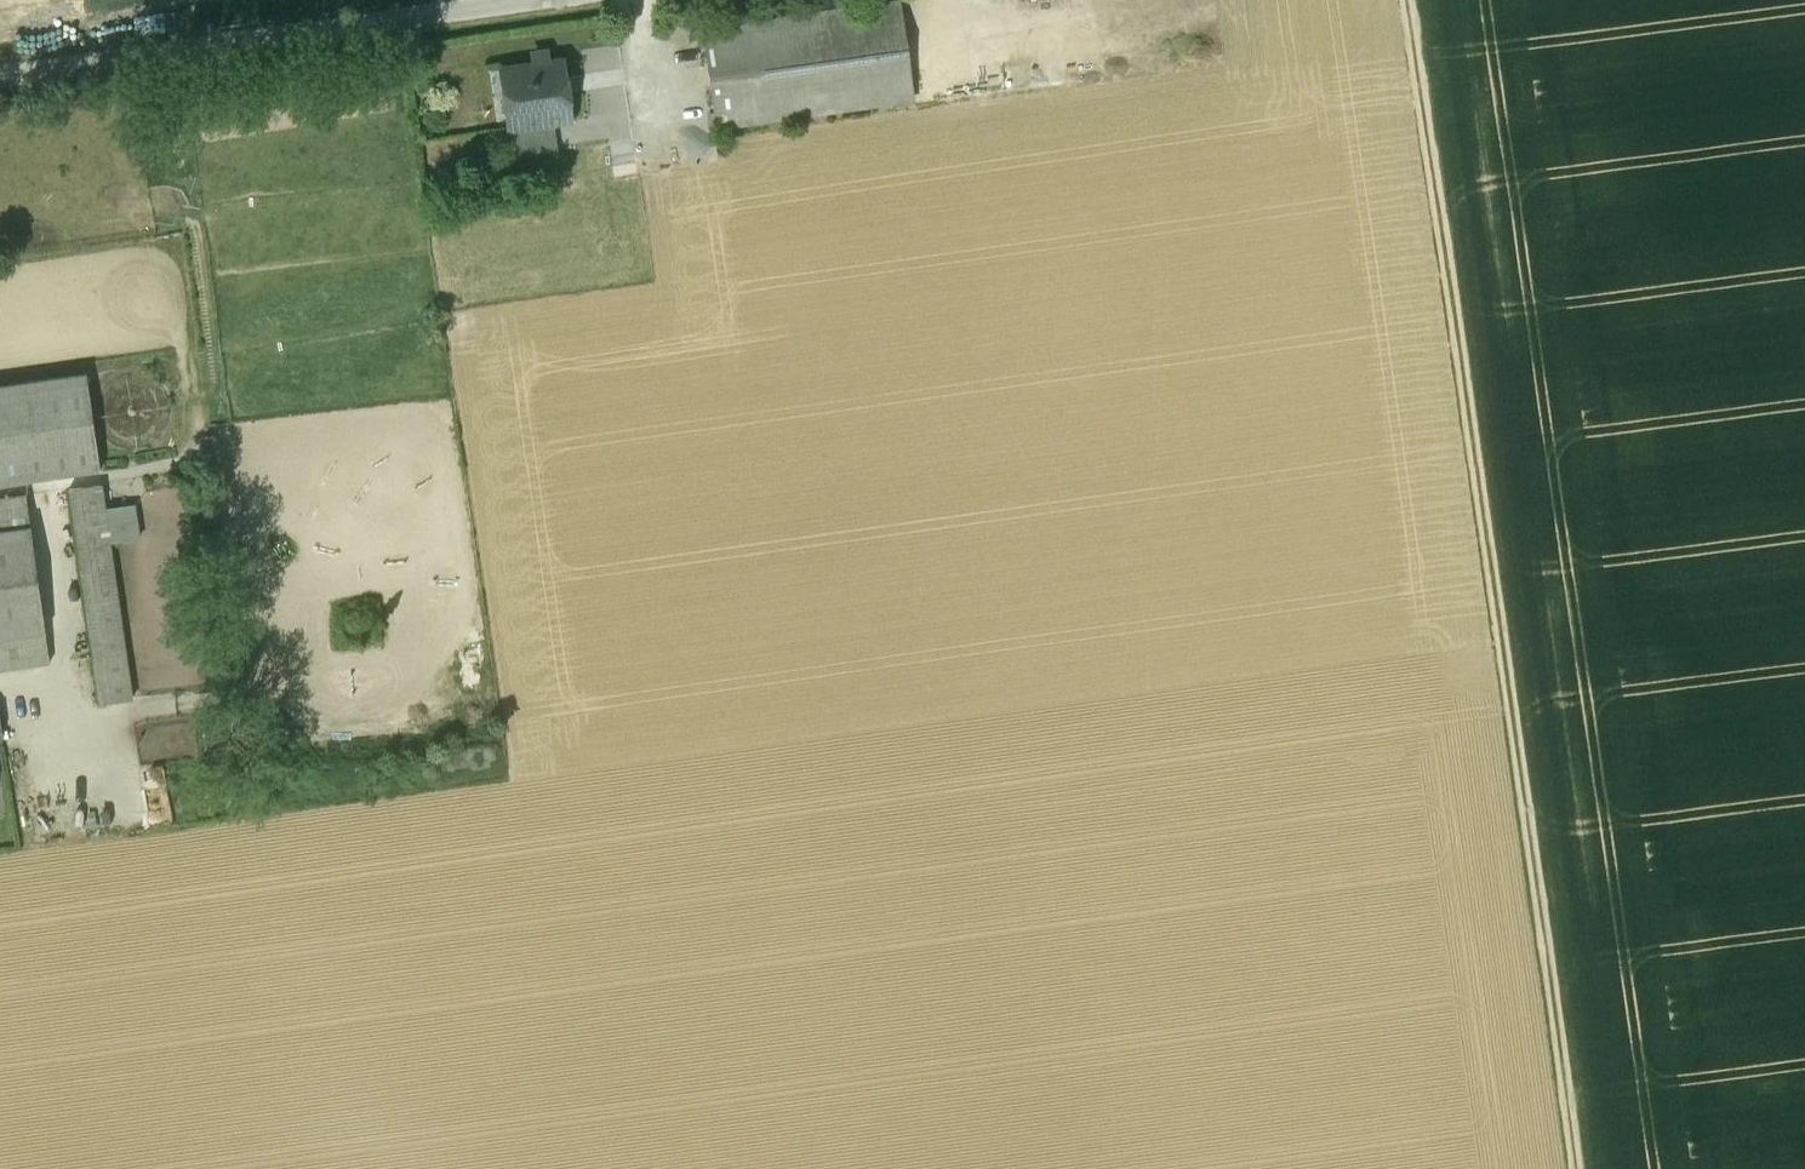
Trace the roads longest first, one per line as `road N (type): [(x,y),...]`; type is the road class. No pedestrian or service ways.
road 1 (track): [(1584,1168),(1418,24)]
road 2 (track): [(524,0),(0,74)]
road 3 (track): [(0,690),(43,686),(63,670),(40,498)]

